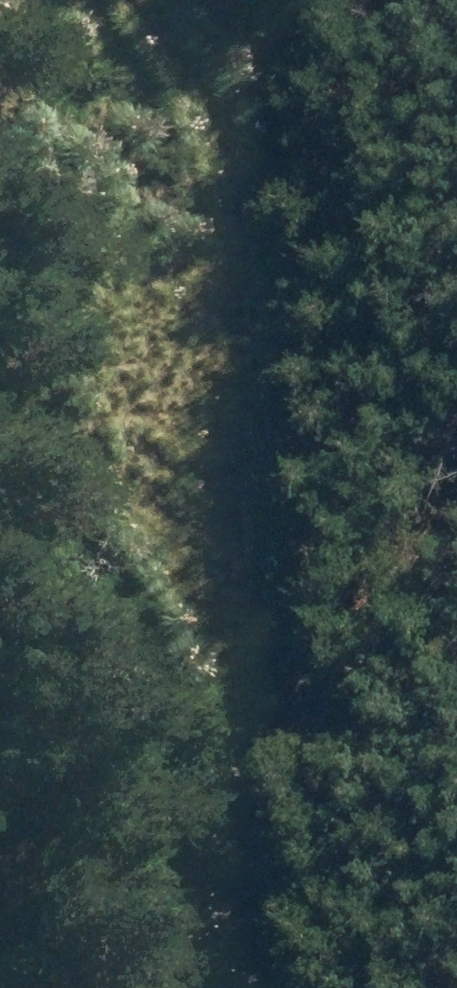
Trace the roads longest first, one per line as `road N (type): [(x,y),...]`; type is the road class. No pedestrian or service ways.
road 1 (track): [(294,987),(250,716),(258,256),(126,0)]
road 2 (track): [(250,716),(85,450),(0,429)]

